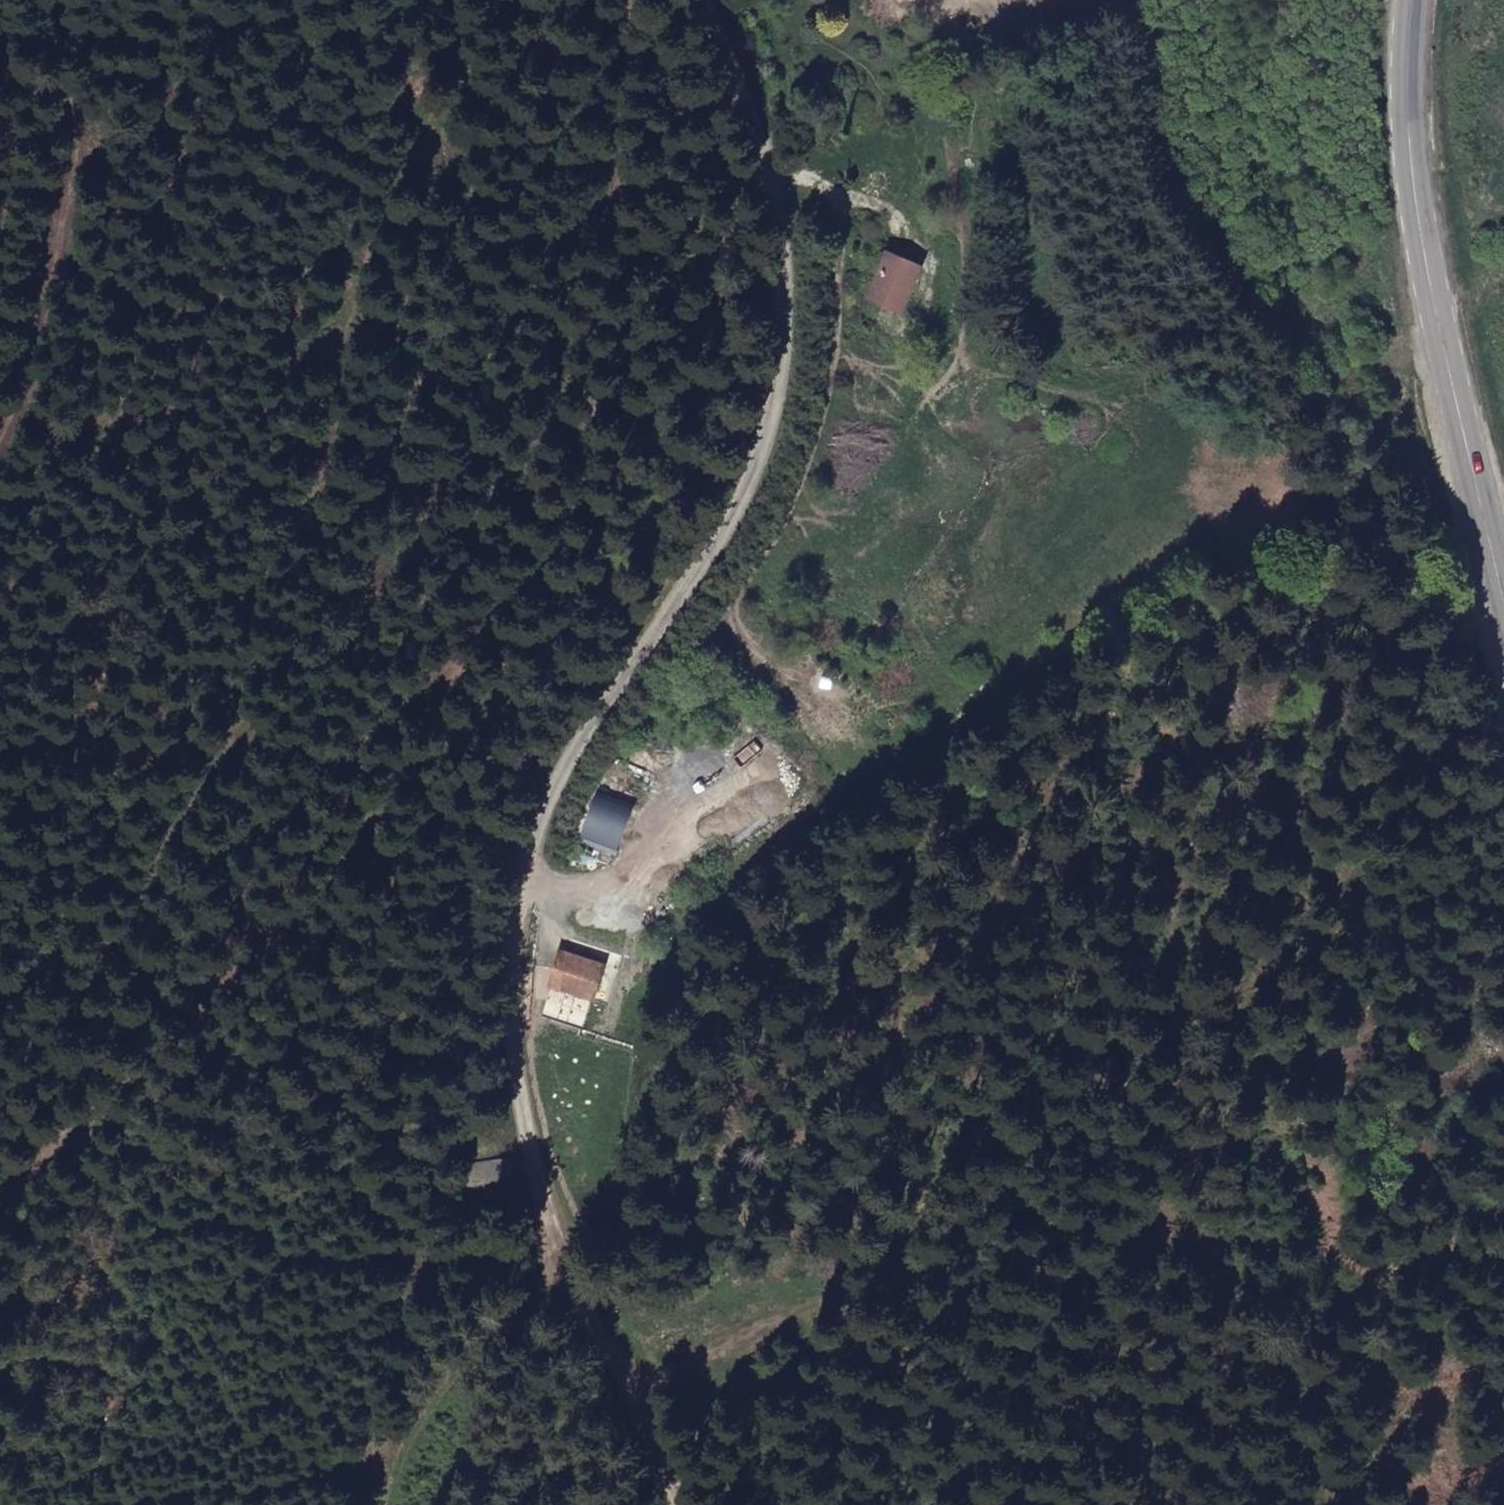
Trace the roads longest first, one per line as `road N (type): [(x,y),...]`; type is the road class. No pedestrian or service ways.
road 1 (track): [(697,0),(775,202),(787,368),(720,526),(566,751),(515,901),(515,1086),(566,1244),(682,1504)]
road 2 (secondary): [(1414,0),(1407,38),(1411,193),(1440,354),(1503,619)]

